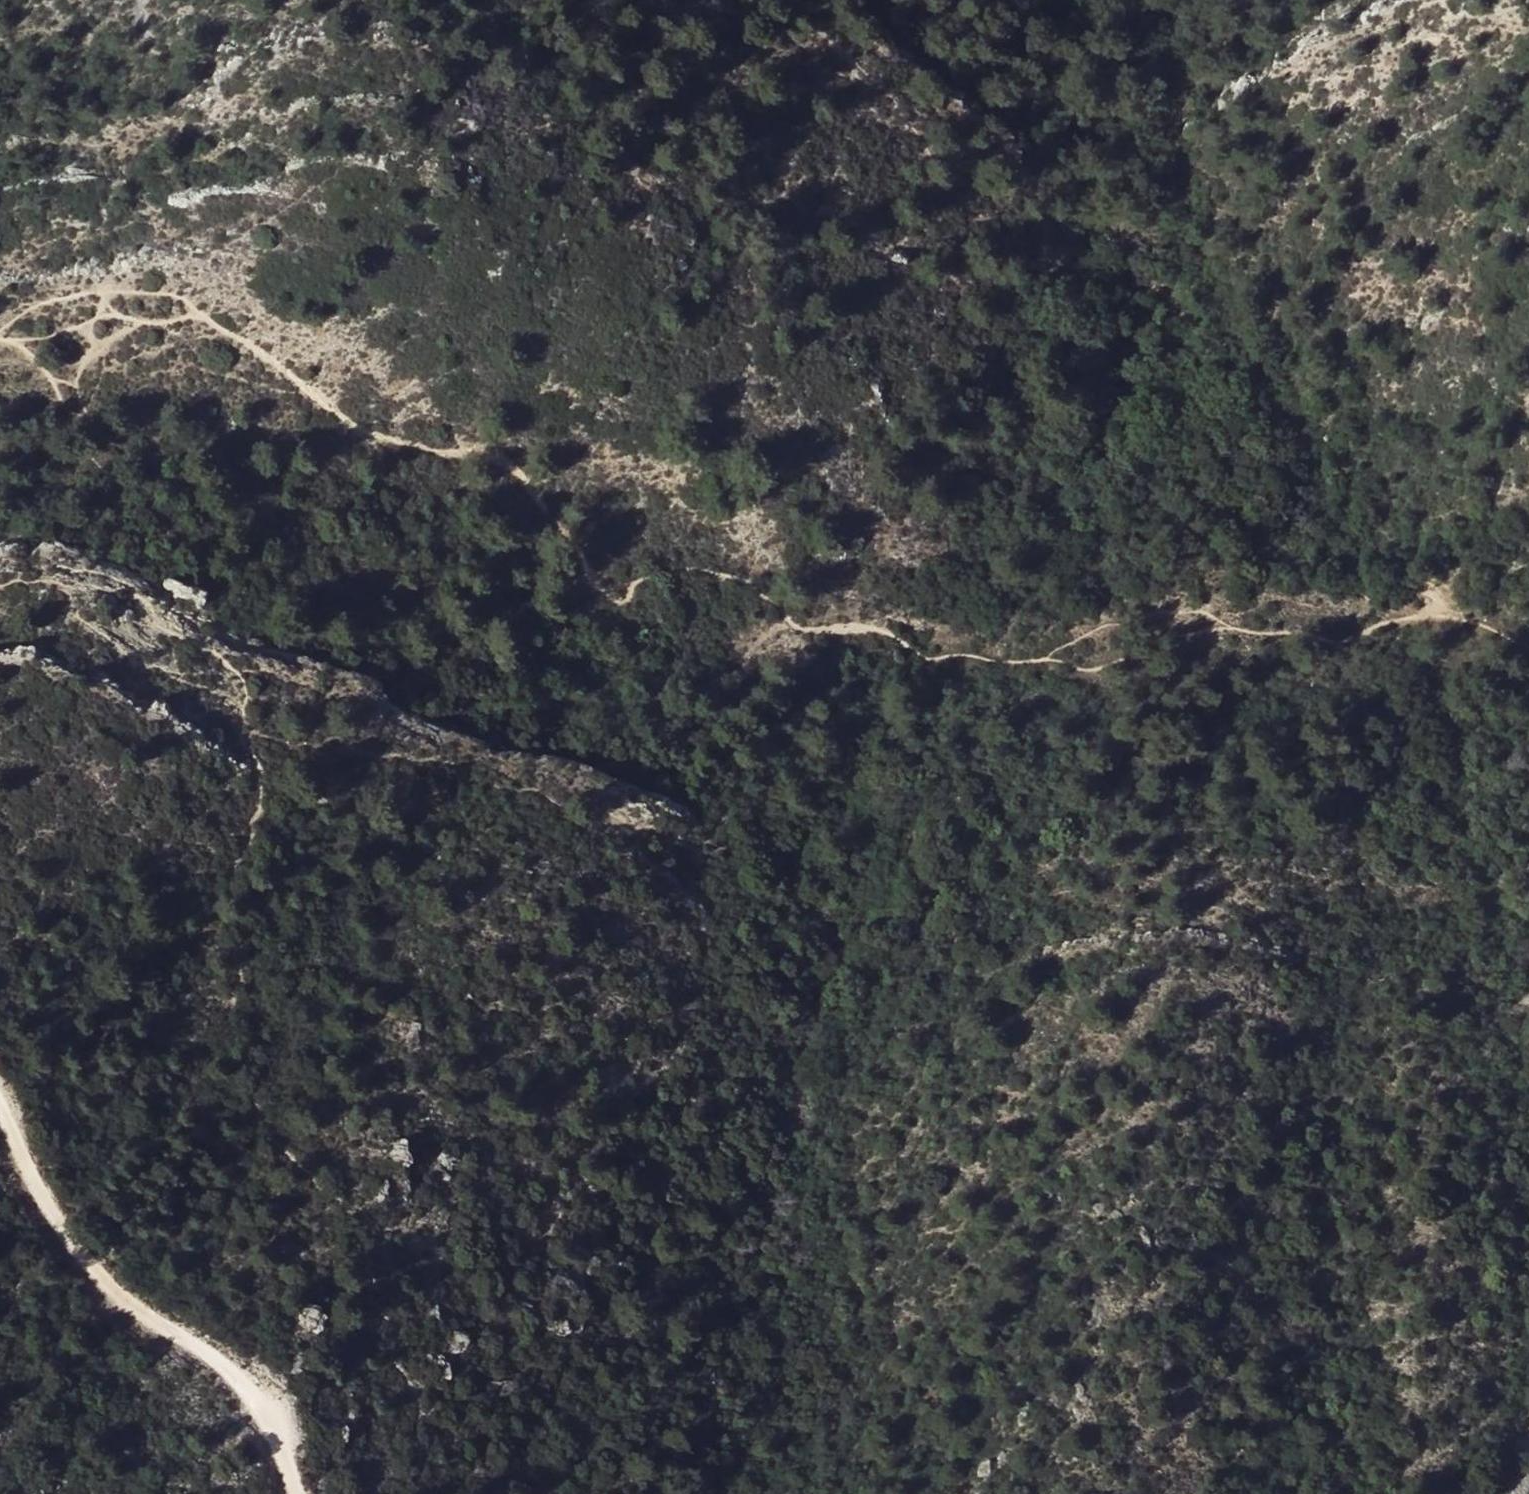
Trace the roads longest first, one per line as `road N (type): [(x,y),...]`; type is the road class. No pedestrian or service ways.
road 1 (track): [(0,1103),(44,1208),(107,1293),(219,1363),(251,1393),(296,1493)]

